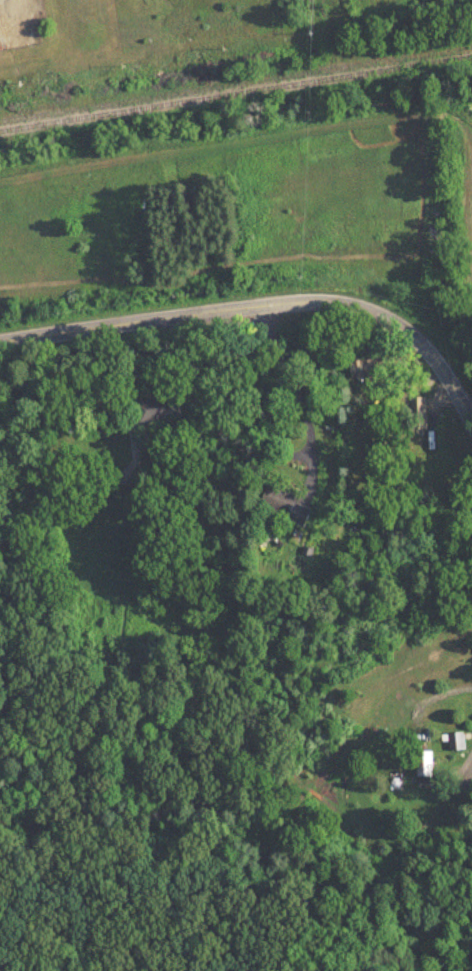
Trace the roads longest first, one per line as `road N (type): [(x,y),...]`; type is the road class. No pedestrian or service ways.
road 1 (tertiary): [(471,424),(427,350),(401,326),(338,303),(0,344)]

